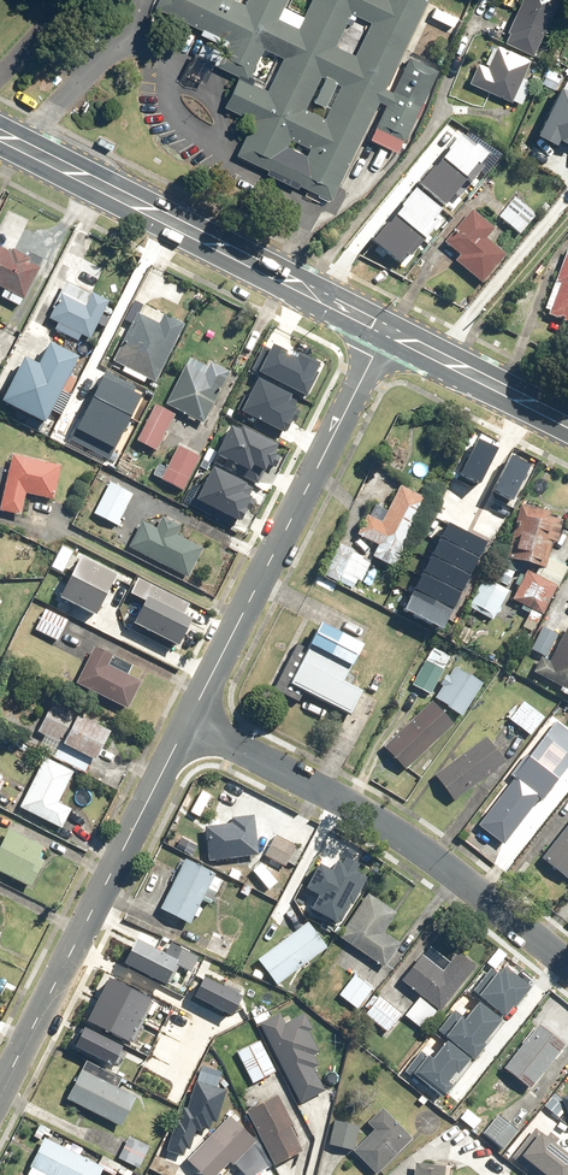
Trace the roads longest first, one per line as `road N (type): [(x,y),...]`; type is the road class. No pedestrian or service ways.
road 1 (residential): [(189,719),(343,793),(567,962)]
road 2 (tertiary): [(189,719),(389,329)]
road 3 (secondary): [(0,132),(389,329)]
road 4 (tertiary): [(0,1099),(189,719)]
road 5 (secondary): [(389,329),(567,420)]

